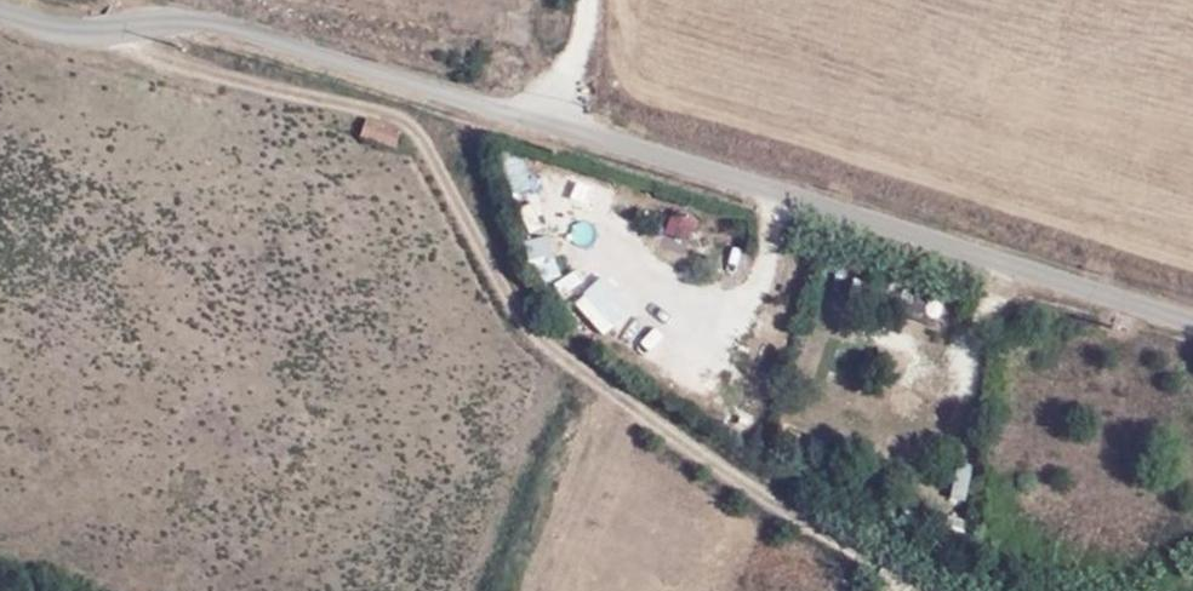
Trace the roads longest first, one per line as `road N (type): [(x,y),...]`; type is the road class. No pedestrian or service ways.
road 1 (unclassified): [(1192,319),(206,22),(157,21),(101,34),(0,9)]
road 2 (track): [(101,34),(411,126),(533,334),(680,442),(856,546),(903,590)]

